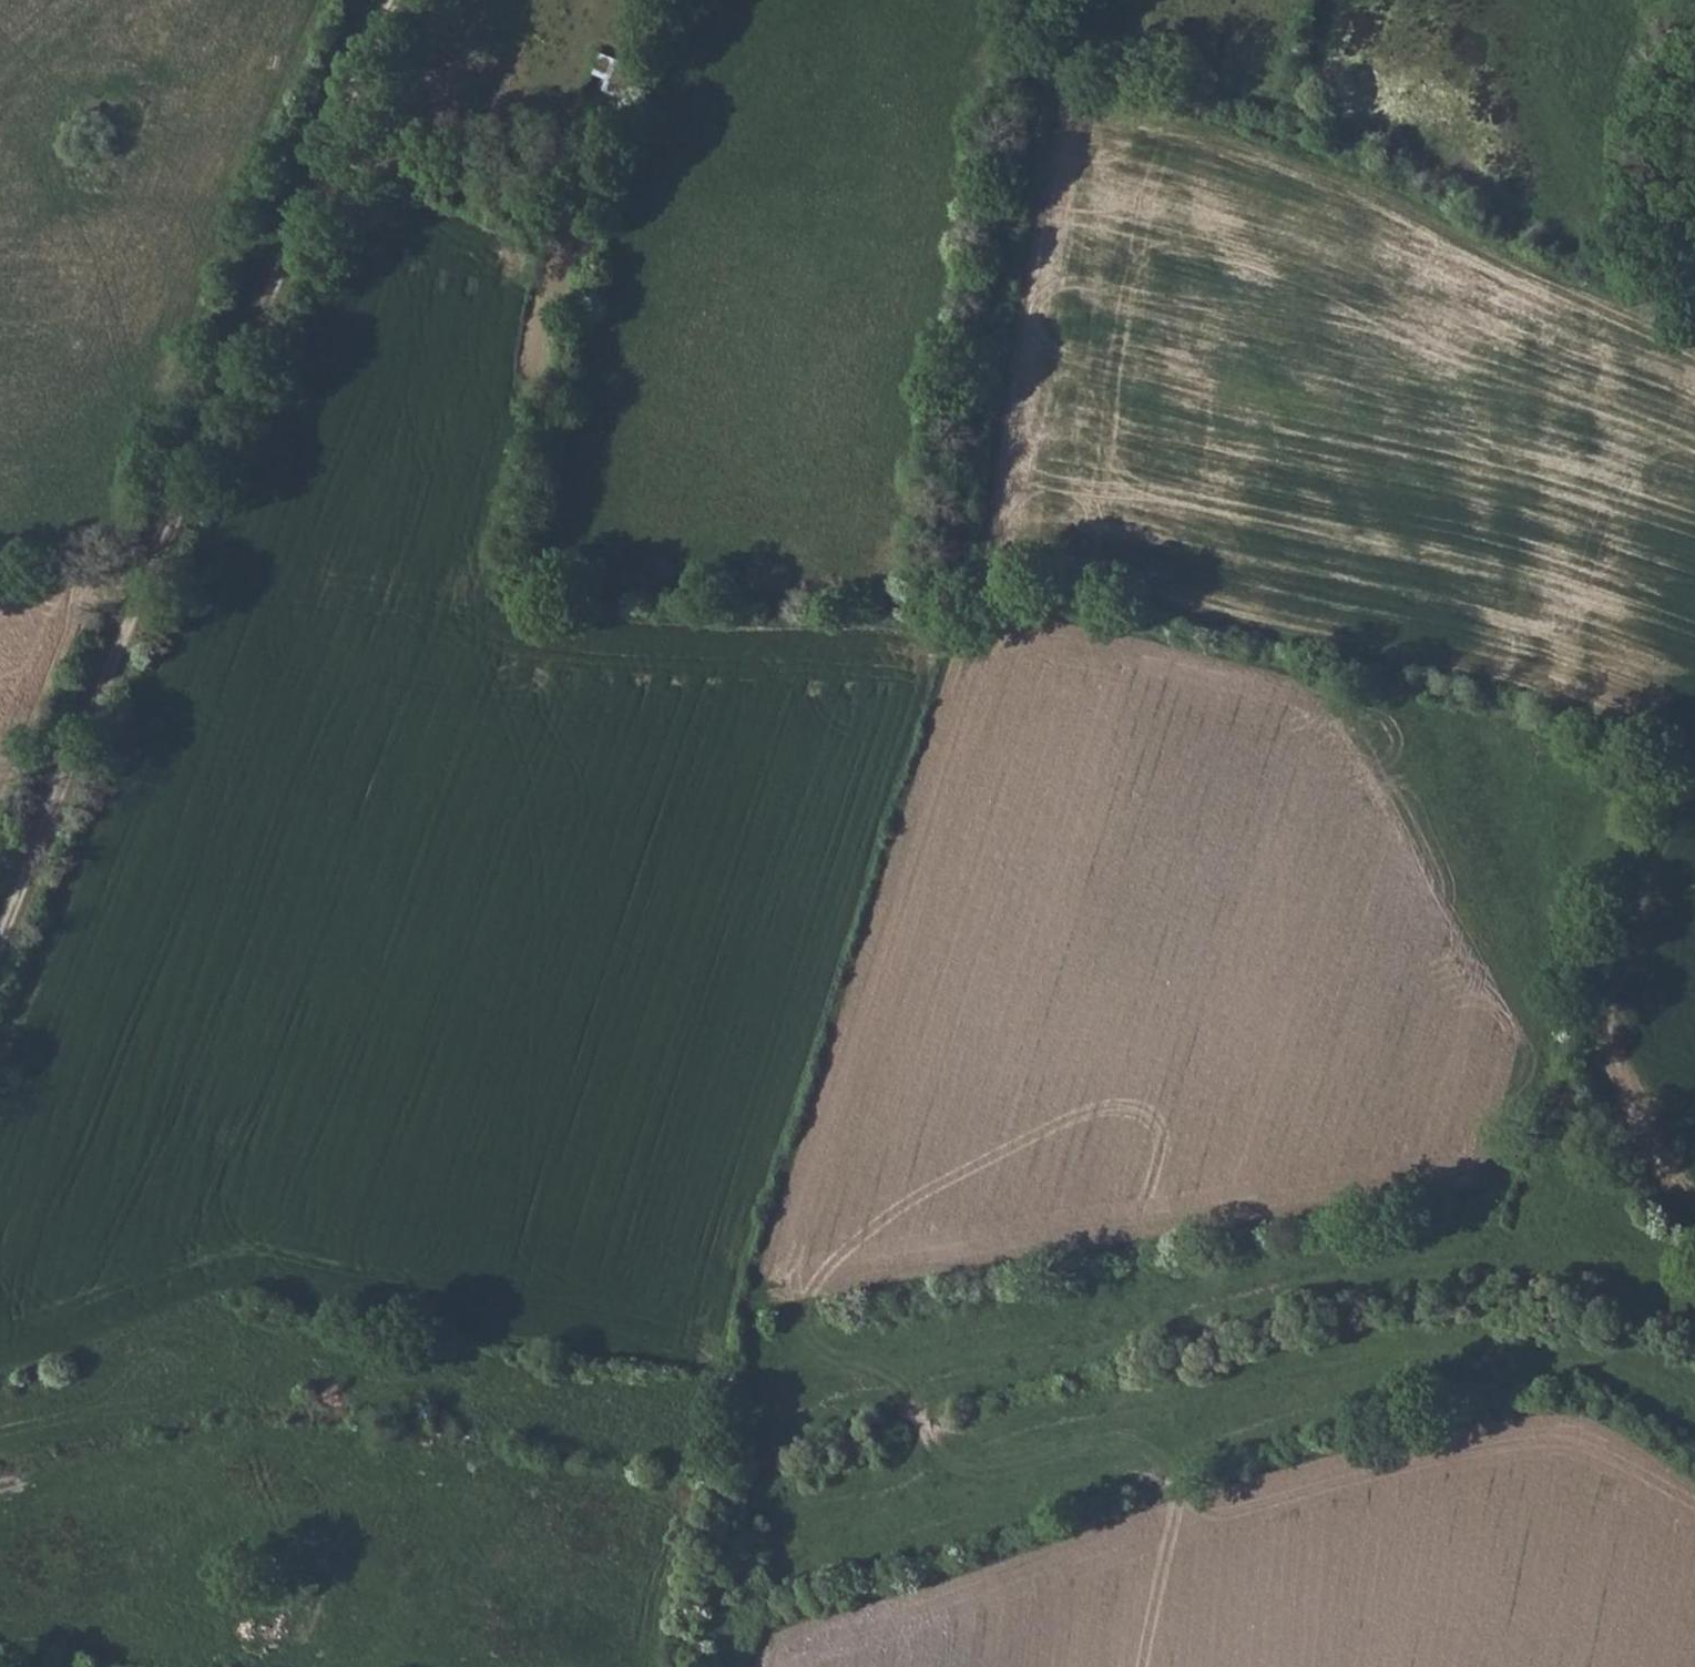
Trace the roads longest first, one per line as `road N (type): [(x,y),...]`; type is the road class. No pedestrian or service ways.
road 1 (track): [(0,990),(403,0)]

